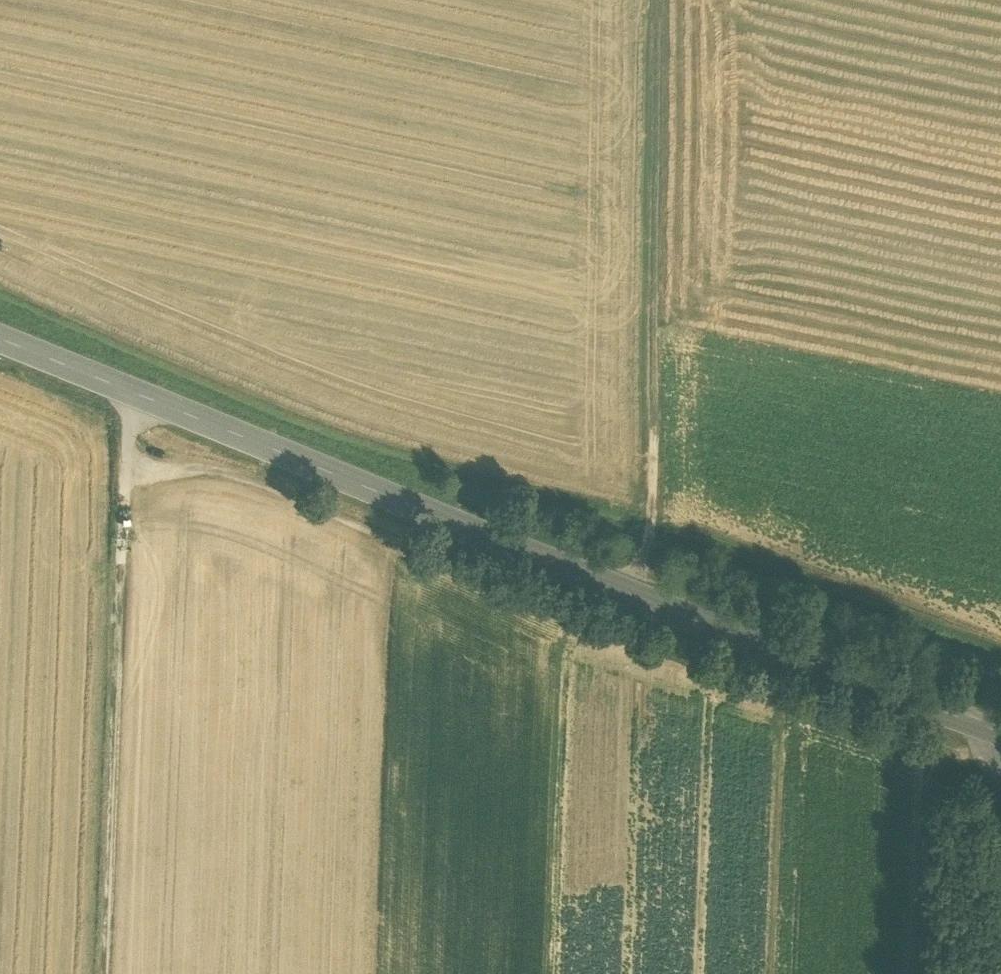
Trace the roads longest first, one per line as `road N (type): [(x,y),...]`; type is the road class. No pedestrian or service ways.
road 1 (tertiary): [(0,345),(1000,733)]
road 2 (track): [(138,515),(178,490),(232,479),(984,765)]
road 3 (track): [(655,601),(669,539),(670,0)]
road 4 (track): [(111,973),(144,404)]
road 5 (track): [(938,751),(929,973)]

